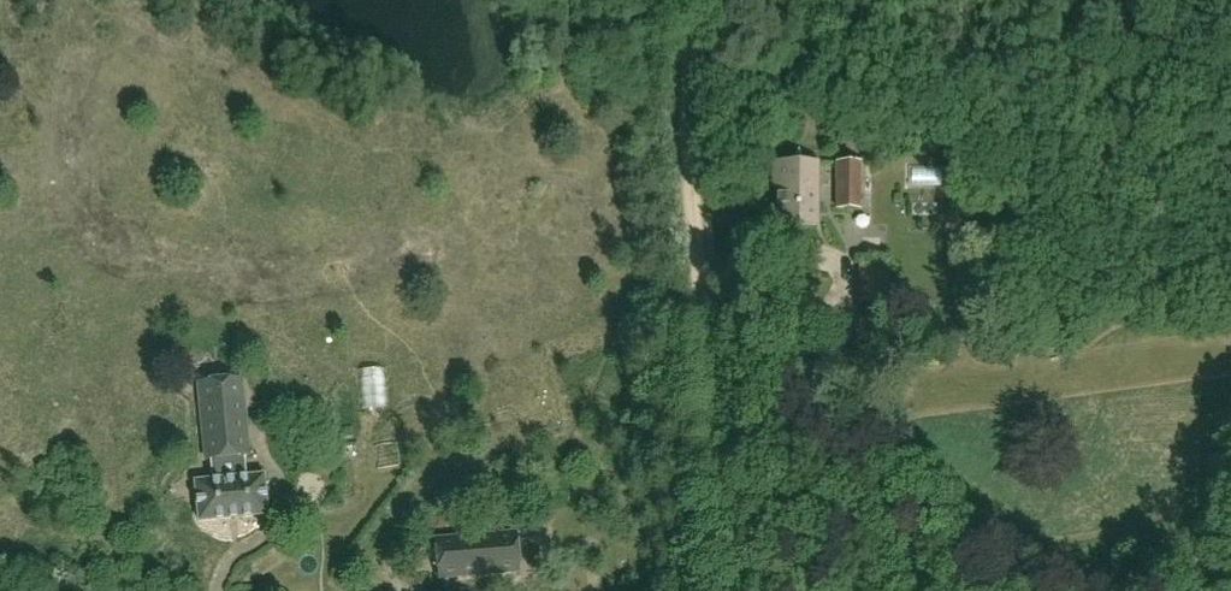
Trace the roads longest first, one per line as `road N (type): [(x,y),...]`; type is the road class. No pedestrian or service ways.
road 1 (track): [(730,590),(692,198),(689,0)]

